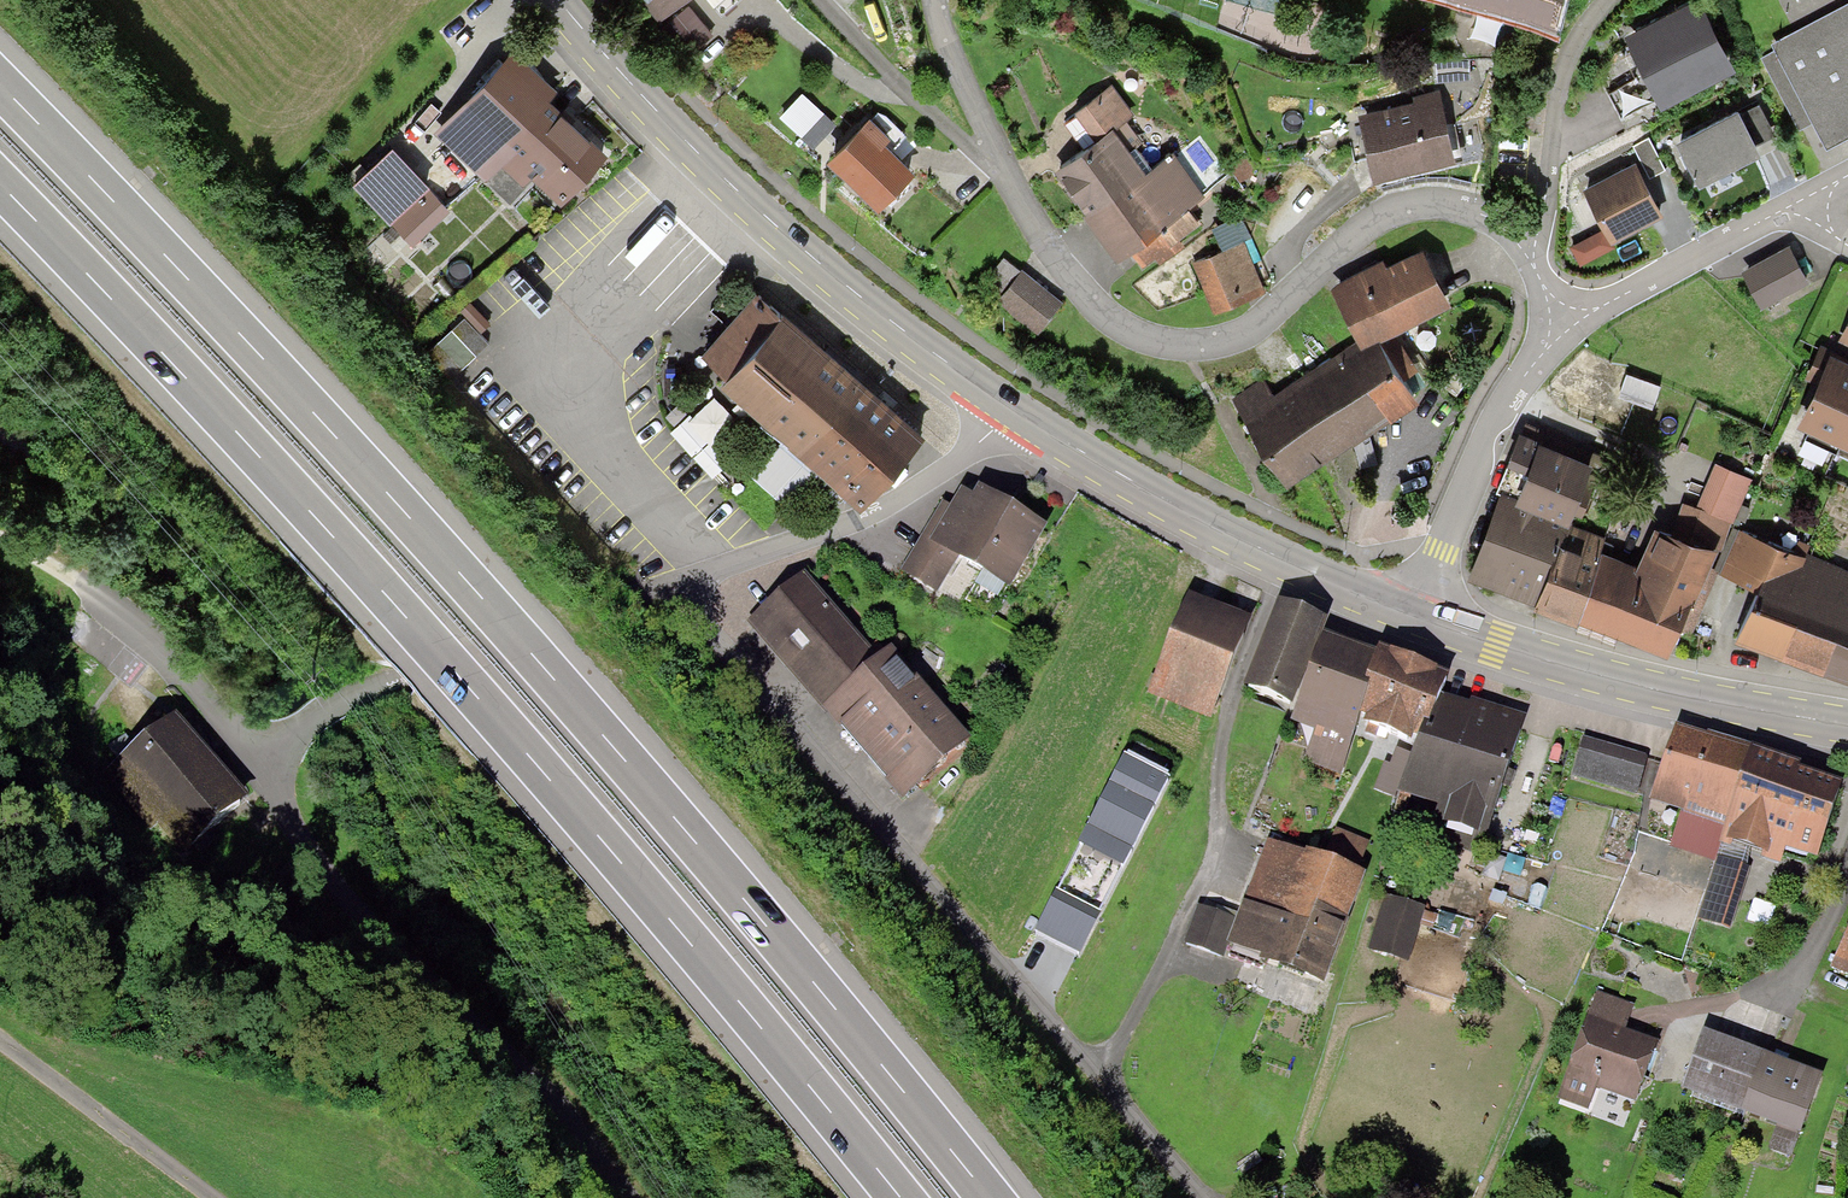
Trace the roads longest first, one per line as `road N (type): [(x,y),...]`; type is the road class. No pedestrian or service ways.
road 1 (motorway): [(990,1197),(469,581),(0,83)]
road 2 (motorway): [(0,186),(489,712),(898,1197)]
road 3 (track): [(626,1197),(572,1124),(346,905),(285,827),(271,744),(162,672),(86,593),(0,545)]
road 4 (residential): [(1527,250),(1487,218),(1434,205),(1403,208),(1370,223),(1248,332),(1199,345),(1153,341),(1082,295),(1038,235),(933,0)]
road 5 (residential): [(686,576),(715,624),(1190,1197)]
road 6 (primary): [(561,0),(725,179),(859,296),(1010,407)]
road 7 (primary): [(1010,407),(1216,526),(1415,616)]
road 8 (residential): [(271,744),(311,714),(380,684),(686,576)]
road 9 (primary): [(1415,616),(1551,662),(1847,725)]
road 10 (residential): [(686,576),(753,561),(846,525),(967,455),(1010,407)]
road 11 (residential): [(1415,616),(1493,425),(1564,328)]
road 12 (residential): [(1564,328),(1806,204)]
road 13 (residential): [(1527,250),(1561,64),(1608,0)]
road 14 (track): [(212,1197),(0,1041)]

